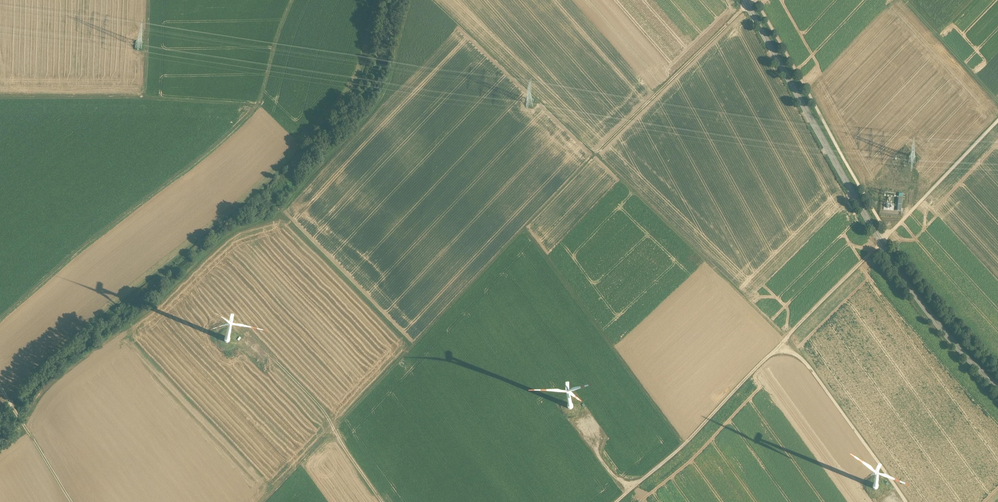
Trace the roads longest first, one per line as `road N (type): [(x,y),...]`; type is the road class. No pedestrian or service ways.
road 1 (track): [(278,209),(413,345),(752,0)]
road 2 (track): [(0,454),(52,385),(233,230),(279,208),(361,124),(390,79),(412,0)]
road 3 (track): [(435,0),(786,337)]
road 4 (tertiary): [(745,0),(895,265),(997,386)]
road 5 (track): [(292,0),(255,108),(0,321)]
road 6 (track): [(888,235),(756,0)]
road 7 (track): [(684,445),(524,229)]
road 8 (track): [(258,105),(0,98)]
road 9 (track): [(263,501),(413,345)]
road 10 (track): [(888,235),(997,121)]
road 11 (track): [(0,386),(71,501)]
road 12 (track): [(997,100),(907,0)]

